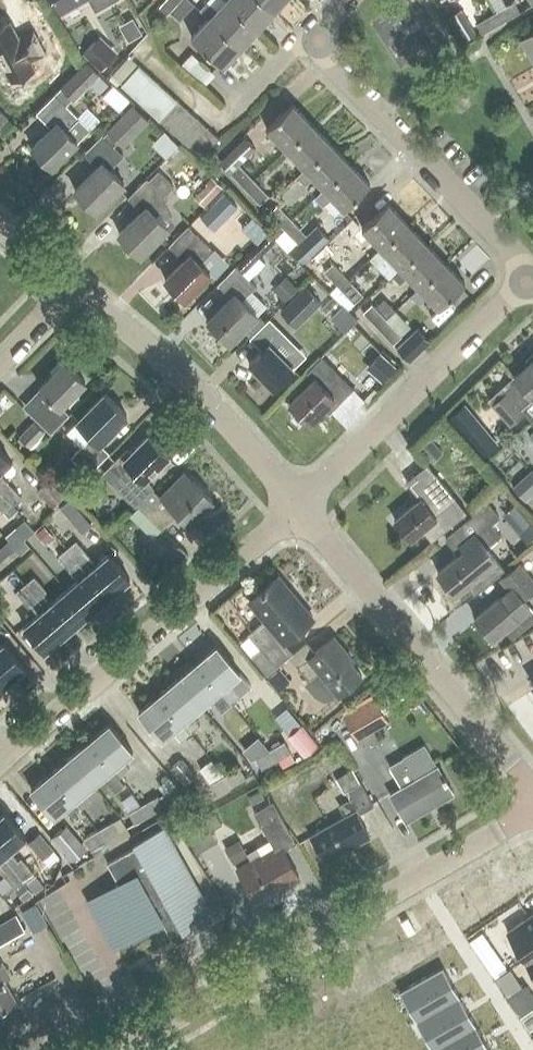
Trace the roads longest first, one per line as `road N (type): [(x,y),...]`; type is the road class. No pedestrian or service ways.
road 1 (unclassified): [(119,1049),(532,813)]
road 2 (unclassified): [(0,752),(301,506)]
road 3 (residential): [(529,279),(299,39),(337,0)]
road 4 (unclassified): [(532,791),(301,506)]
road 5 (unclassified): [(301,506),(529,279)]
road 6 (unclassified): [(301,506),(194,390),(74,286)]

